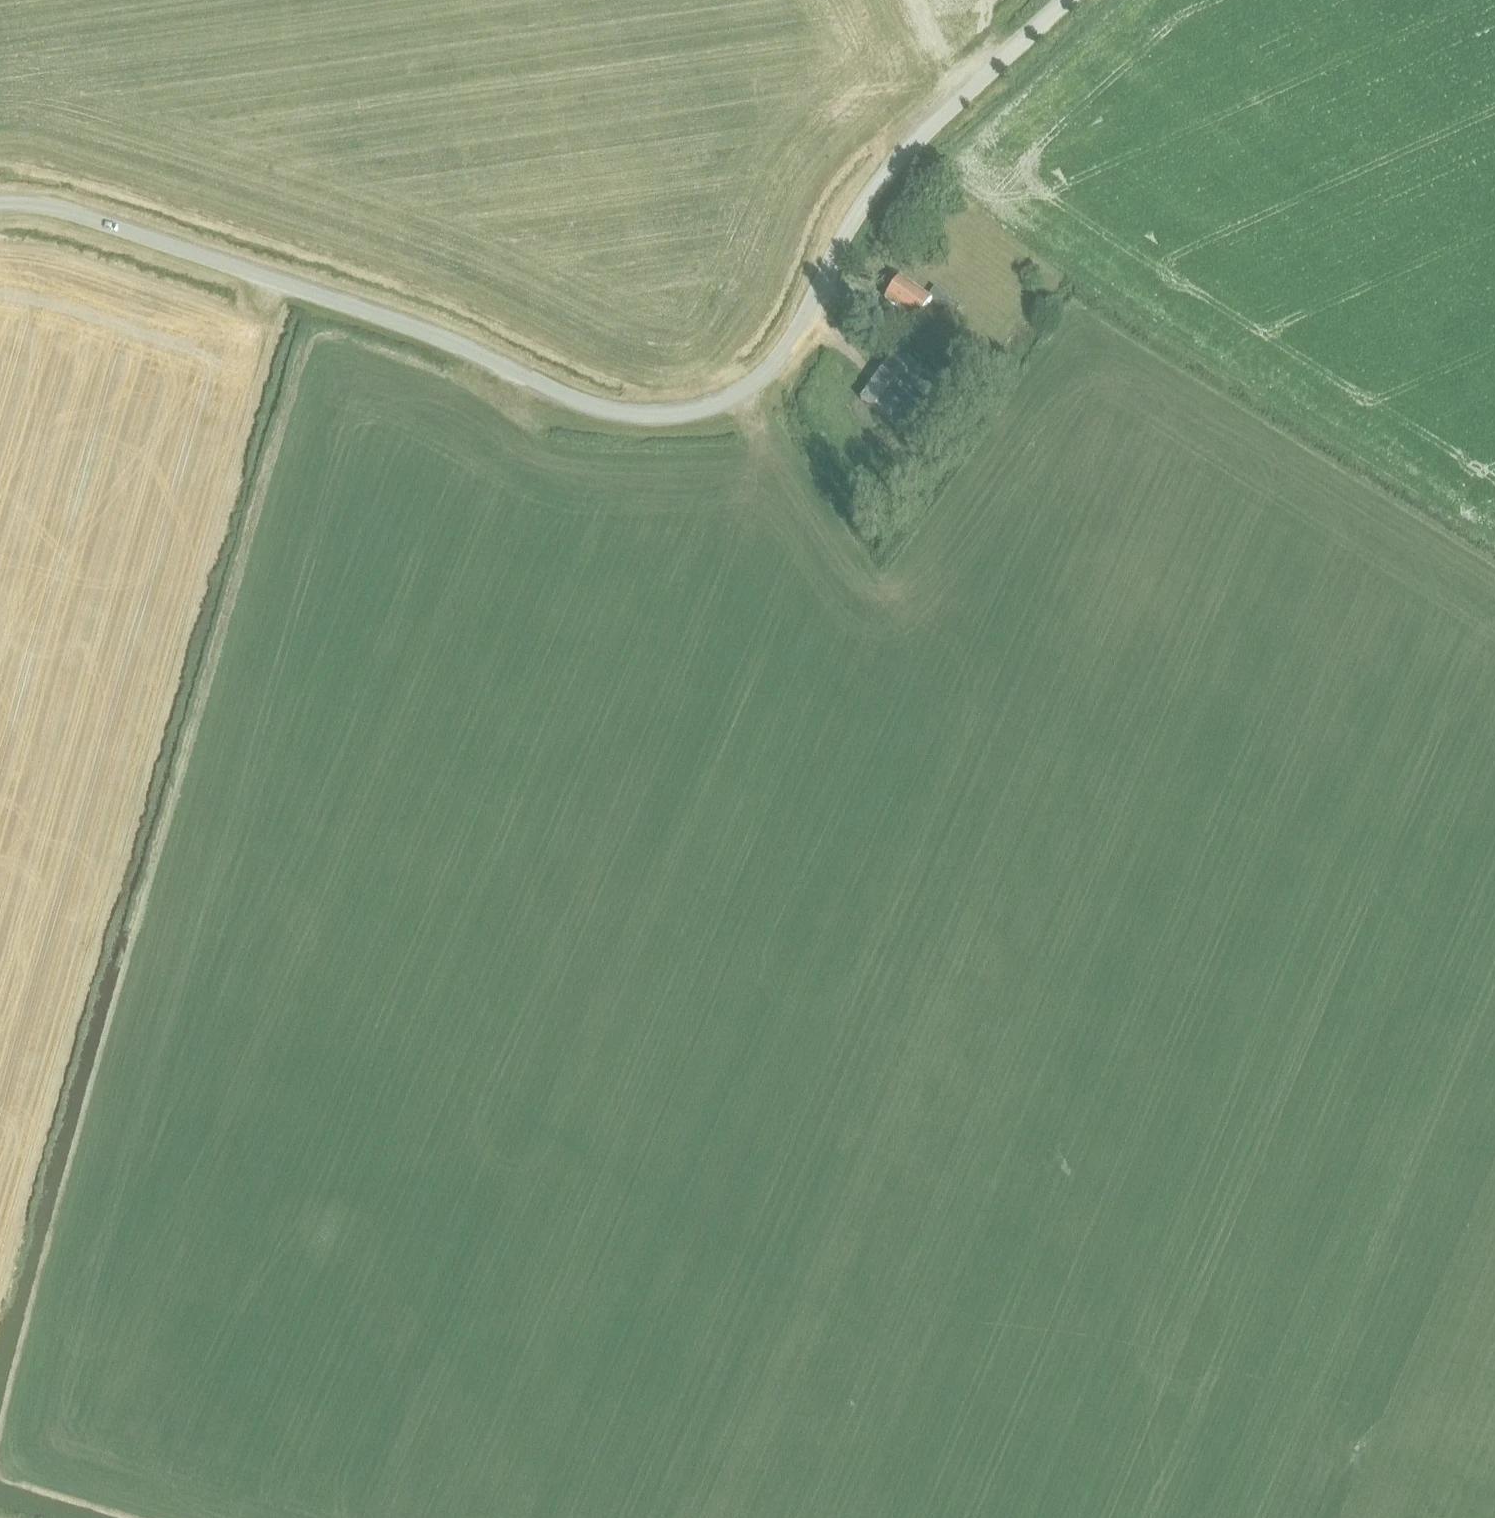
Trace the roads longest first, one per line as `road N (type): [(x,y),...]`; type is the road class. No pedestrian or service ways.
road 1 (unclassified): [(0,209),(64,214),(406,324),(586,404),(623,413),(692,413),(743,392),(778,360),(865,204),(898,162),(1071,0)]

